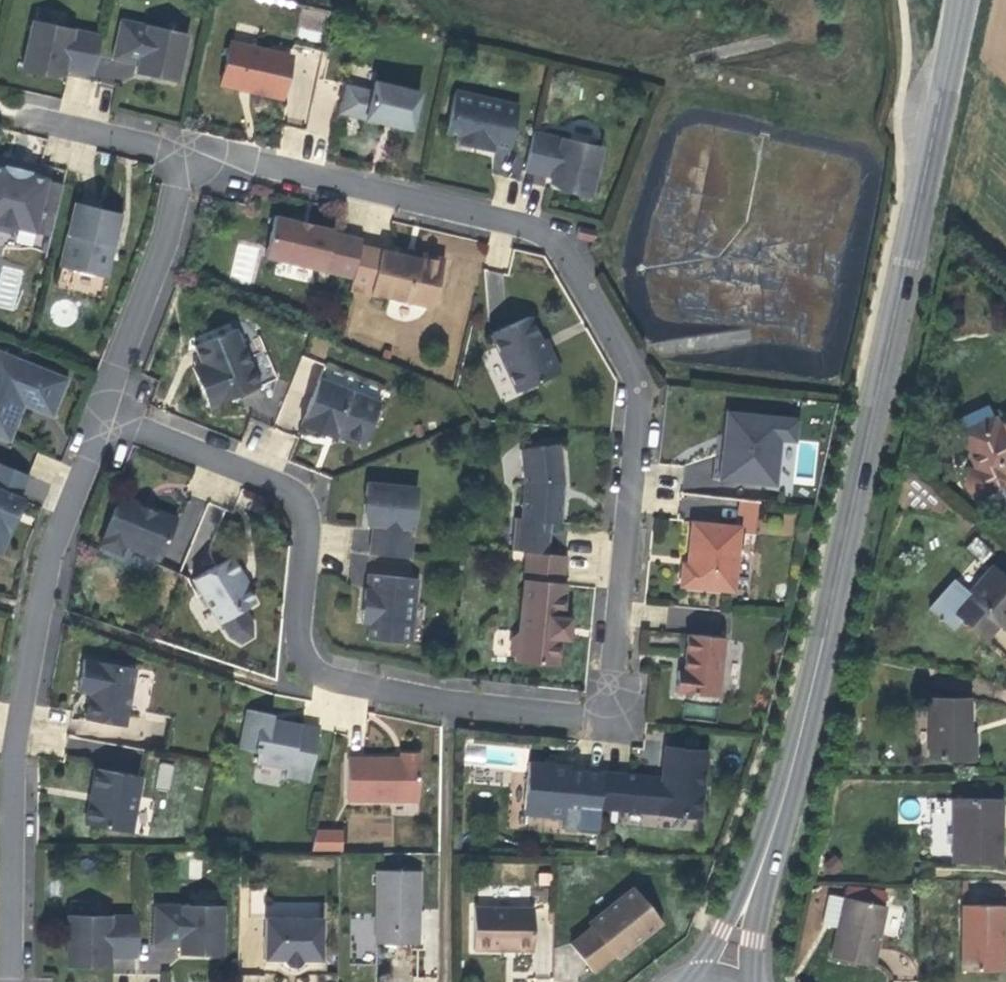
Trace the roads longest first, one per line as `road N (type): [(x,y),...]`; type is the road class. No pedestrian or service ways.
road 1 (residential): [(193,150),(543,226),(571,251),(645,386),(612,713),(344,682),(315,652),(304,612),(308,515),(279,483),(103,416)]
road 2 (tertiary): [(962,0),(823,678),(738,931),(709,981)]
road 3 (residential): [(4,981),(6,861),(46,586),(103,416)]
road 4 (residential): [(103,416),(193,150)]
road 5 (residential): [(193,150),(26,114)]

